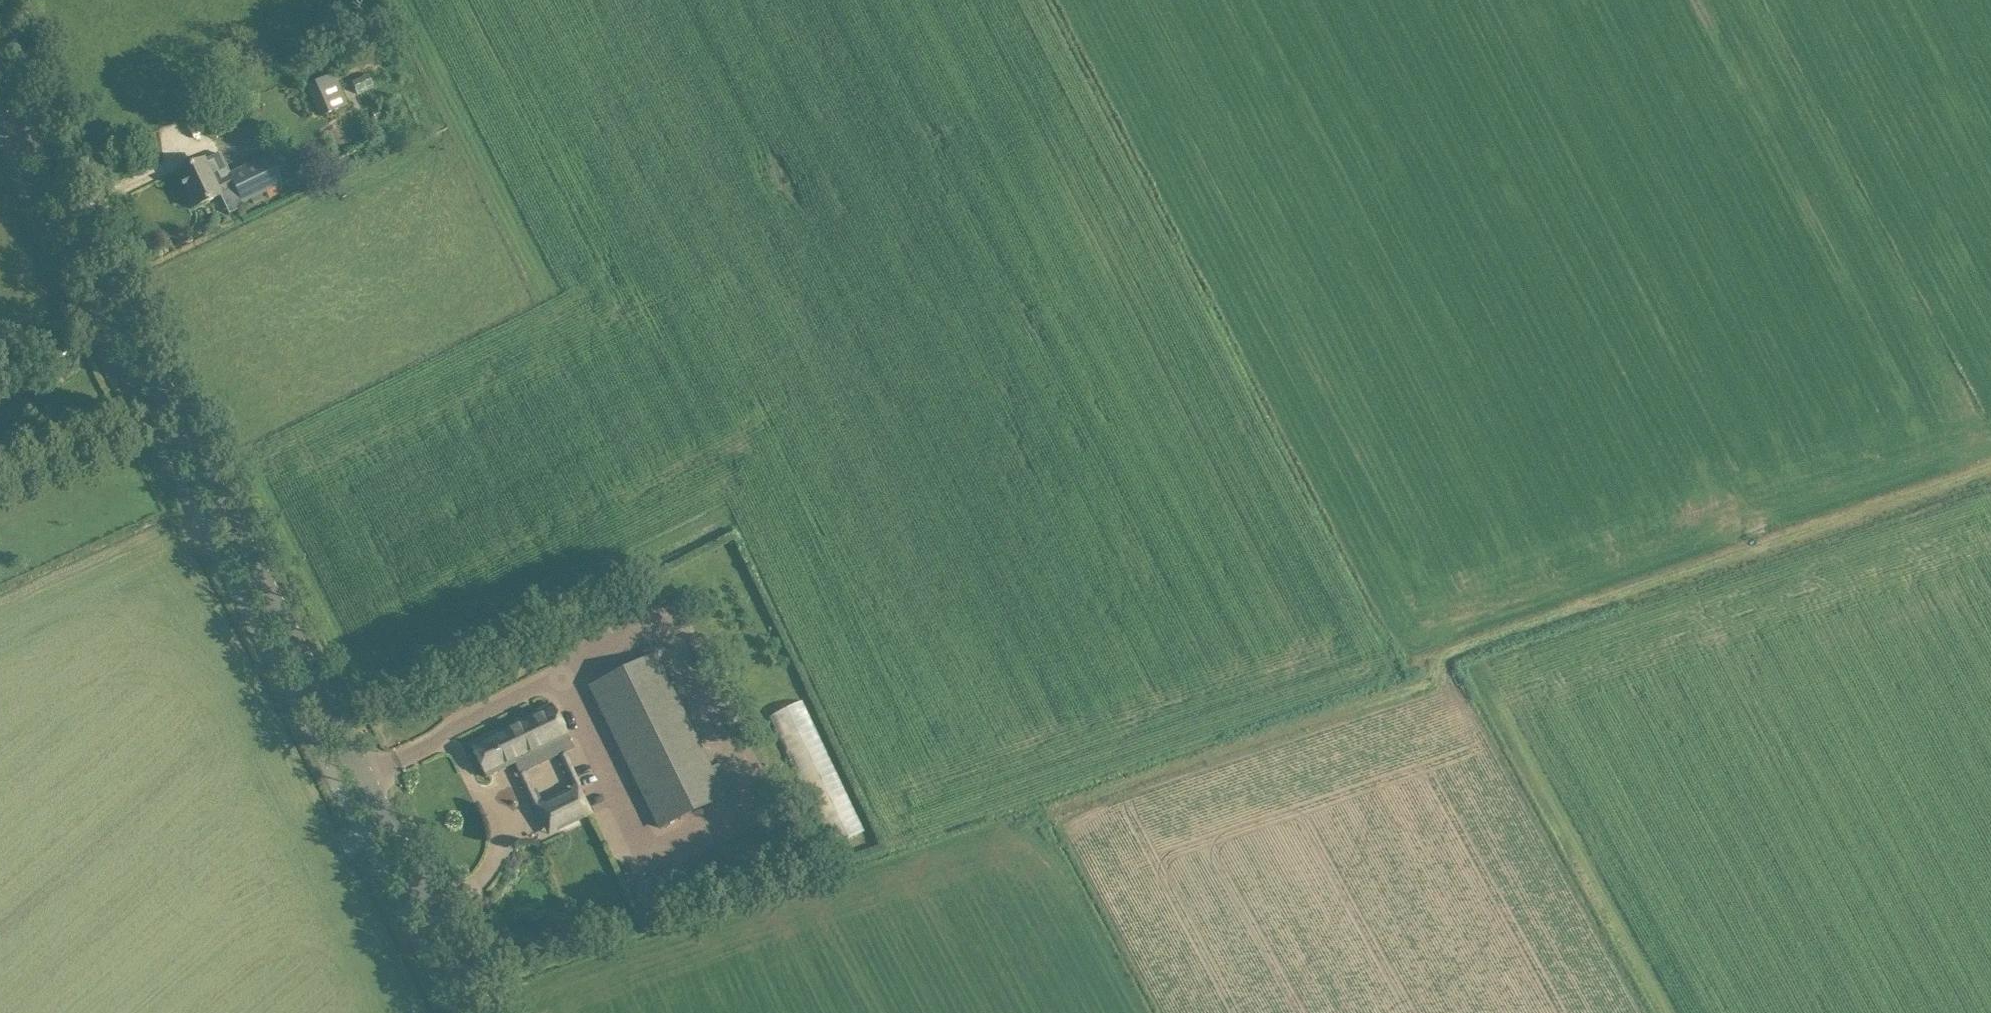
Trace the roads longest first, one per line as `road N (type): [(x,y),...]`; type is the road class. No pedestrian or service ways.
road 1 (tertiary): [(486,1012),(0,71)]

